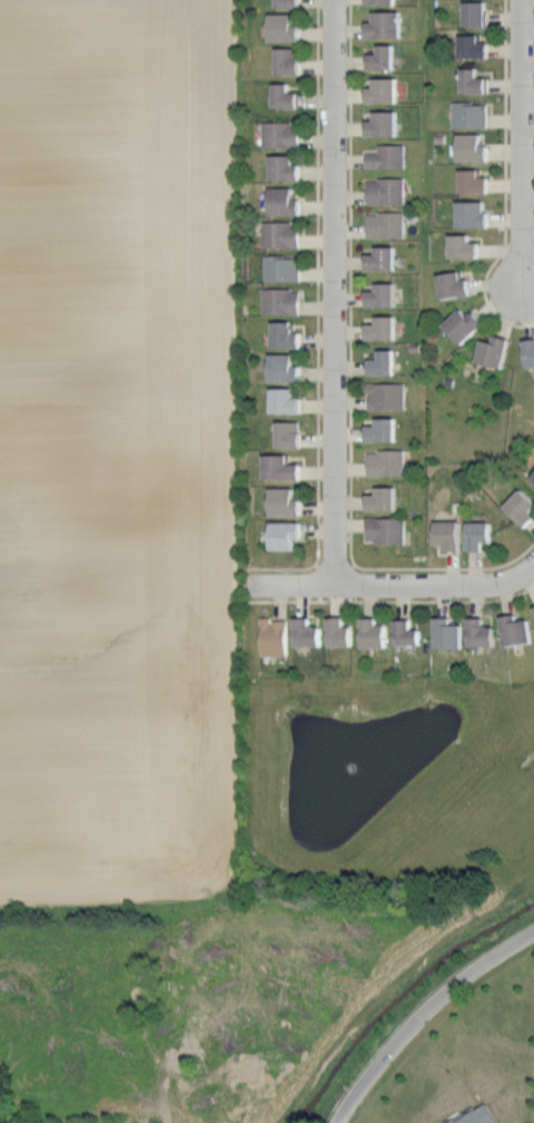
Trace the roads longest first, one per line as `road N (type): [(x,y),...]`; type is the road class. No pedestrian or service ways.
road 1 (residential): [(332,0),(334,585)]
road 2 (residential): [(521,0),(521,285)]
road 3 (residential): [(248,586),(510,584)]
road 4 (residential): [(533,933),(474,969),(392,1042)]

